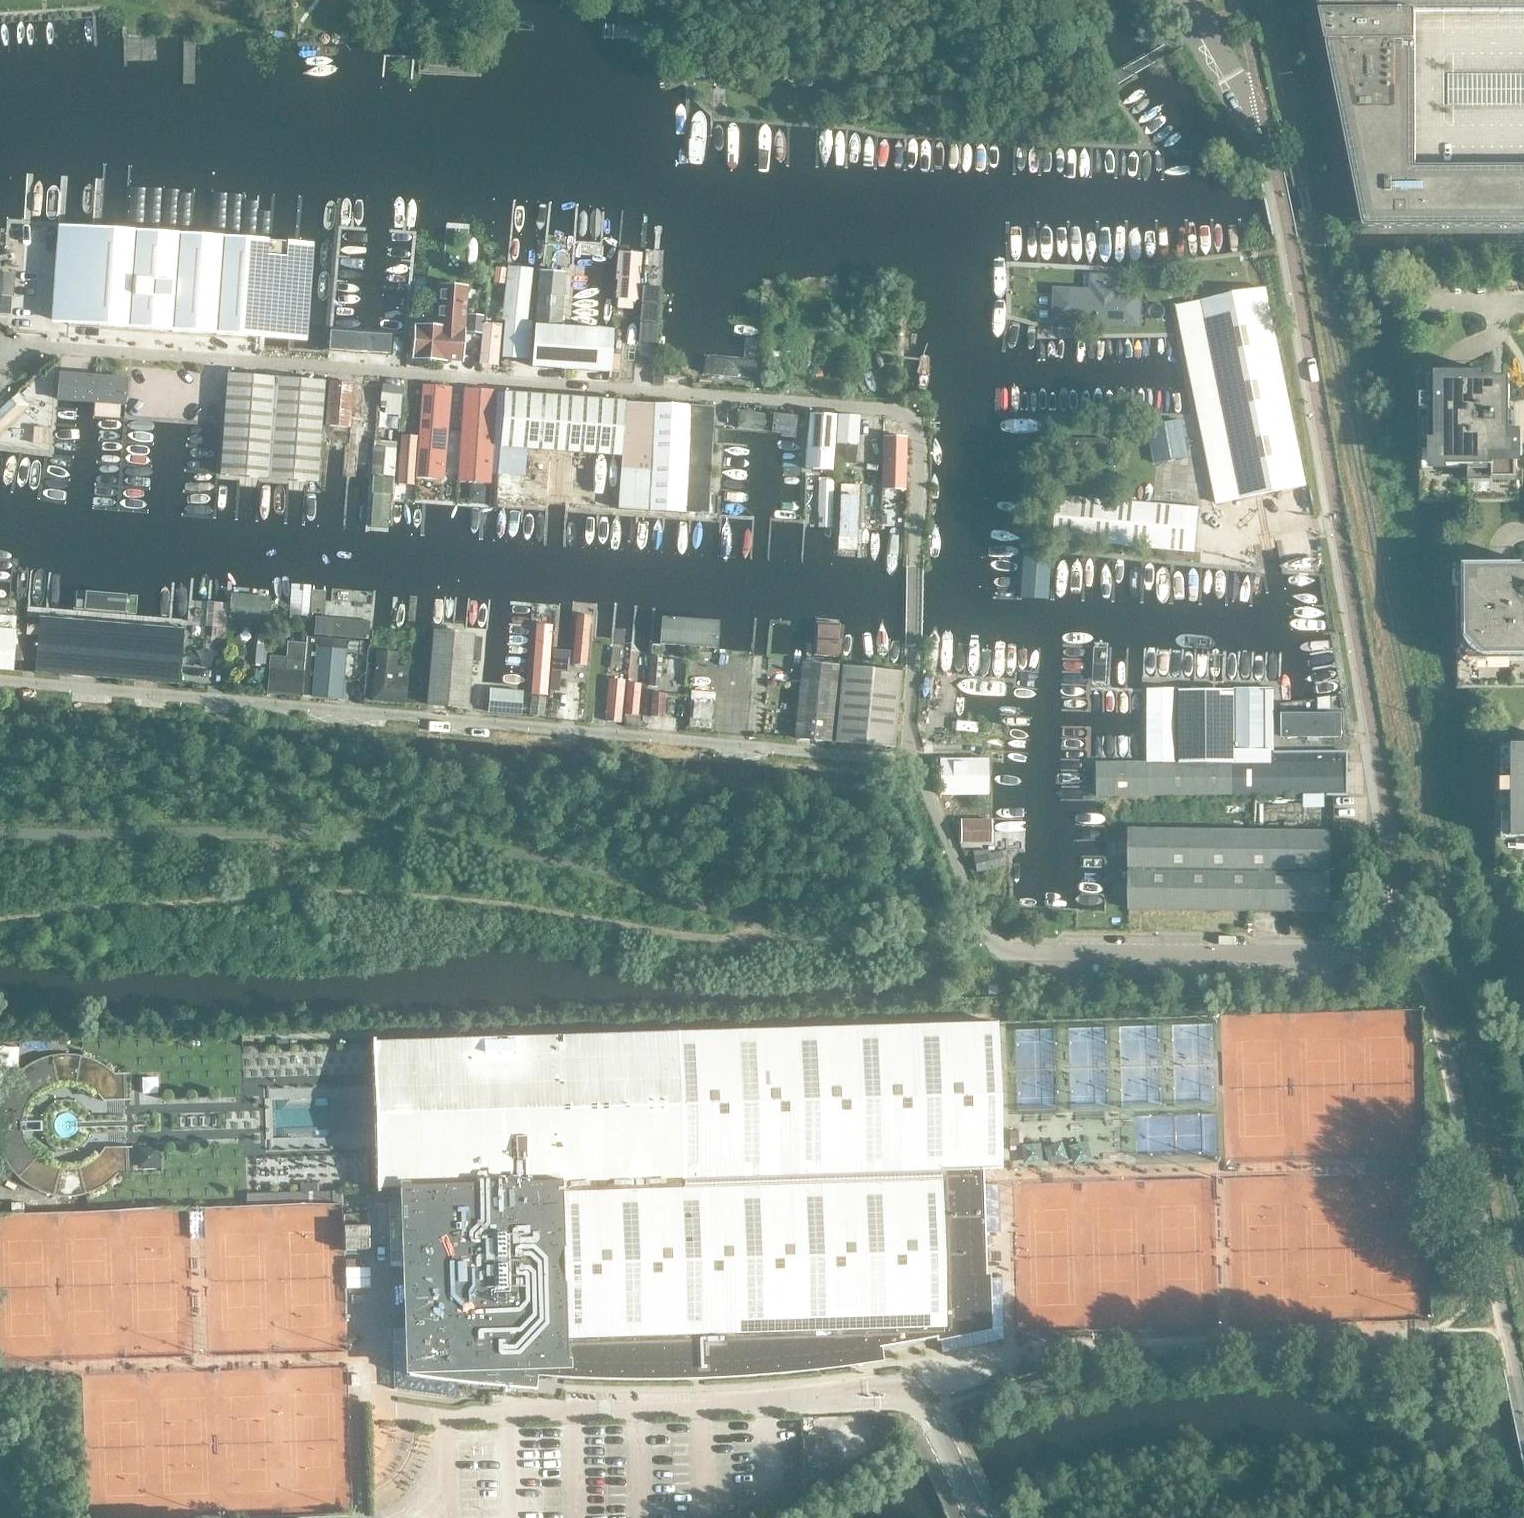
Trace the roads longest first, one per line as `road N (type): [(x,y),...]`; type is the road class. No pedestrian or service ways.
road 1 (residential): [(1192,0),(1273,160),(1377,732),(1399,922),(1381,945),(1343,953),(1020,953),(997,946),(985,932)]

